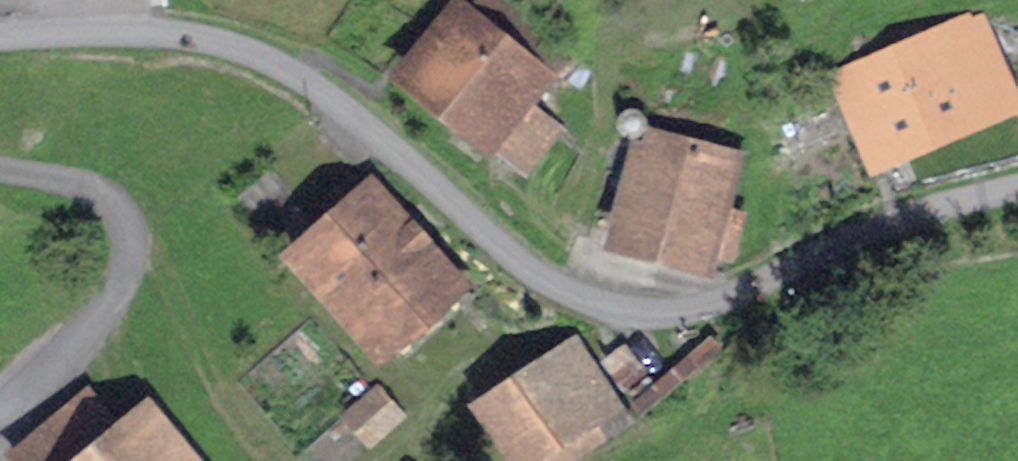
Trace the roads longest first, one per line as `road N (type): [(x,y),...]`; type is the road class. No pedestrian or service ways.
road 1 (residential): [(0,52),(89,38),(247,51),(369,120),(546,271),(635,318),(717,311),(1017,206)]

